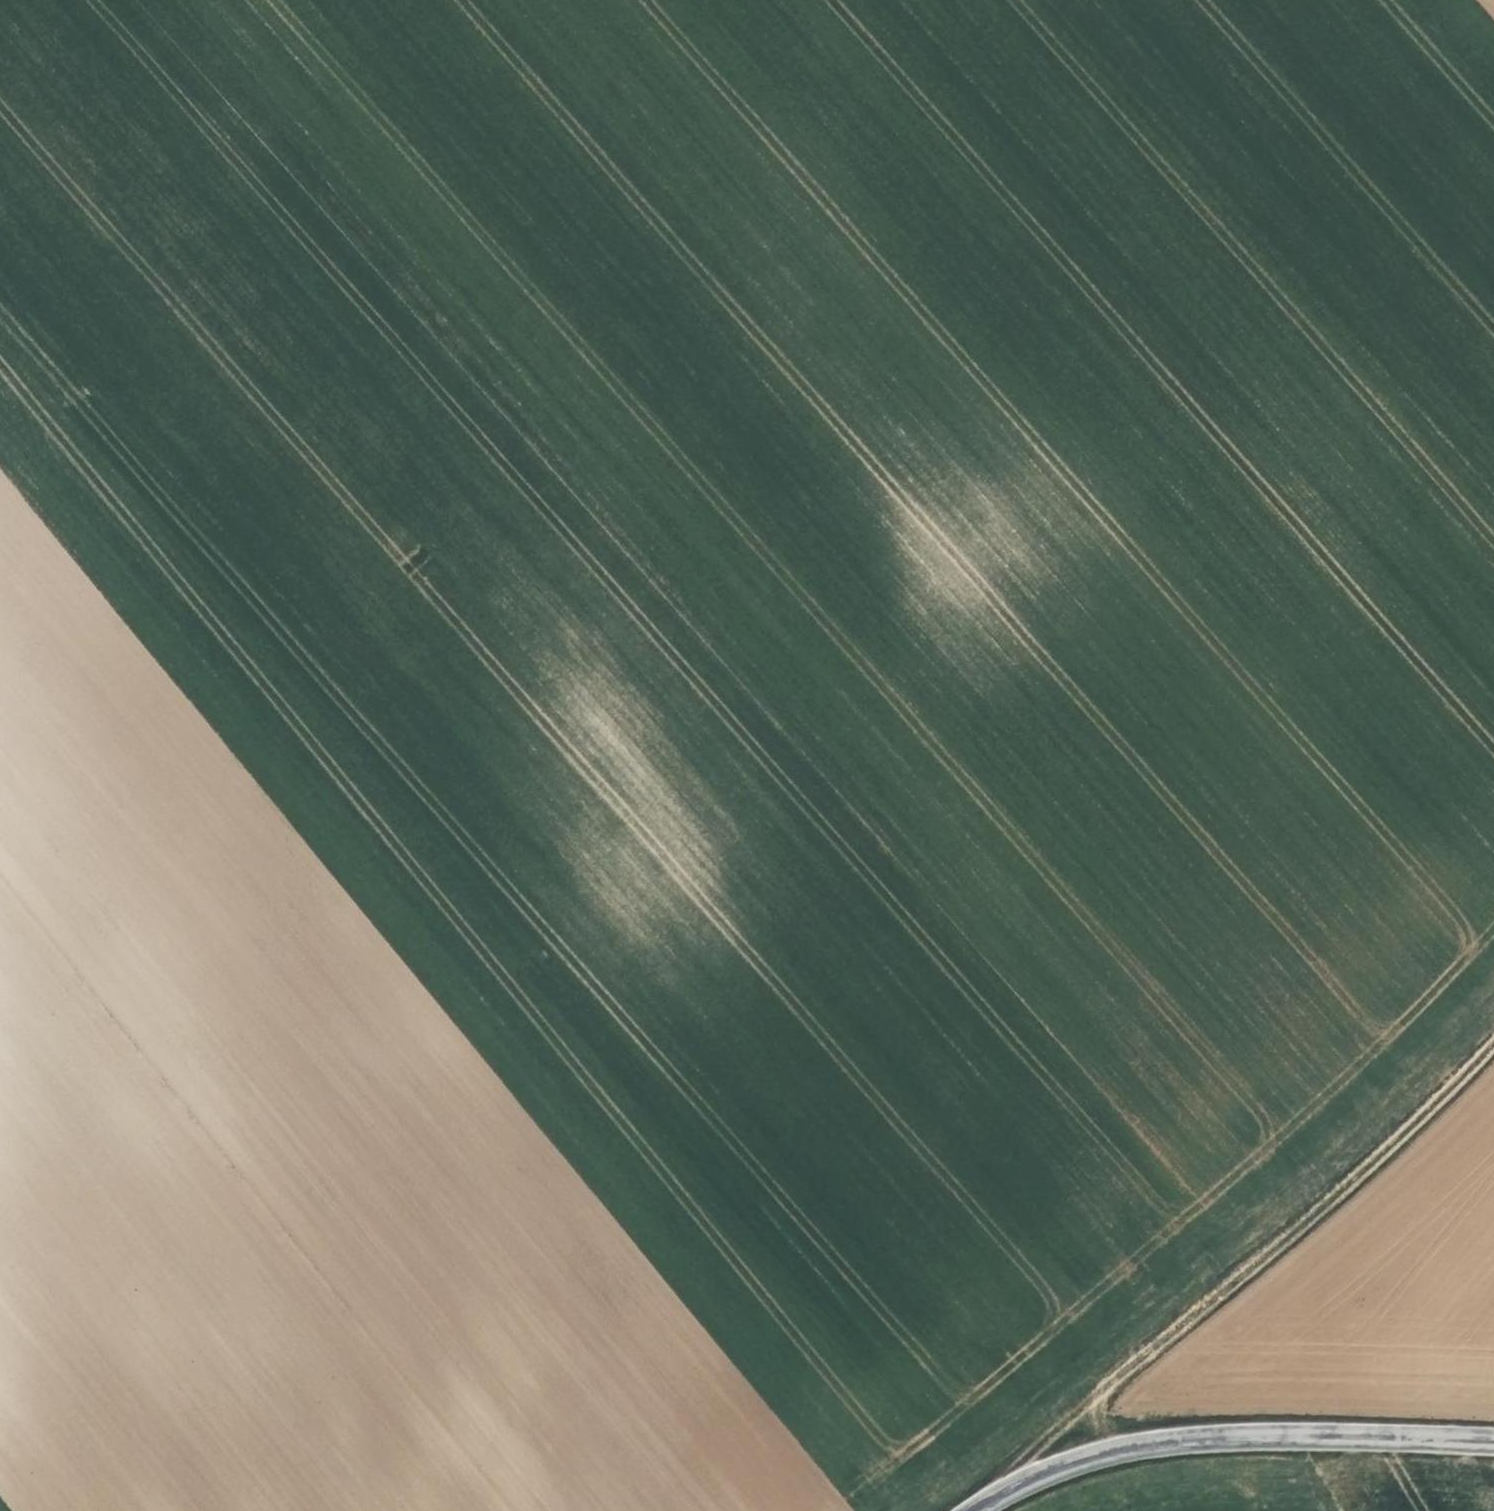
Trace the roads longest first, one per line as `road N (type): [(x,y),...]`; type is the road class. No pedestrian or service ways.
road 1 (track): [(1493,1043),(1008,1489)]
road 2 (unclassified): [(1493,1445),(1300,1436),(1125,1448),(1008,1489),(978,1510)]

